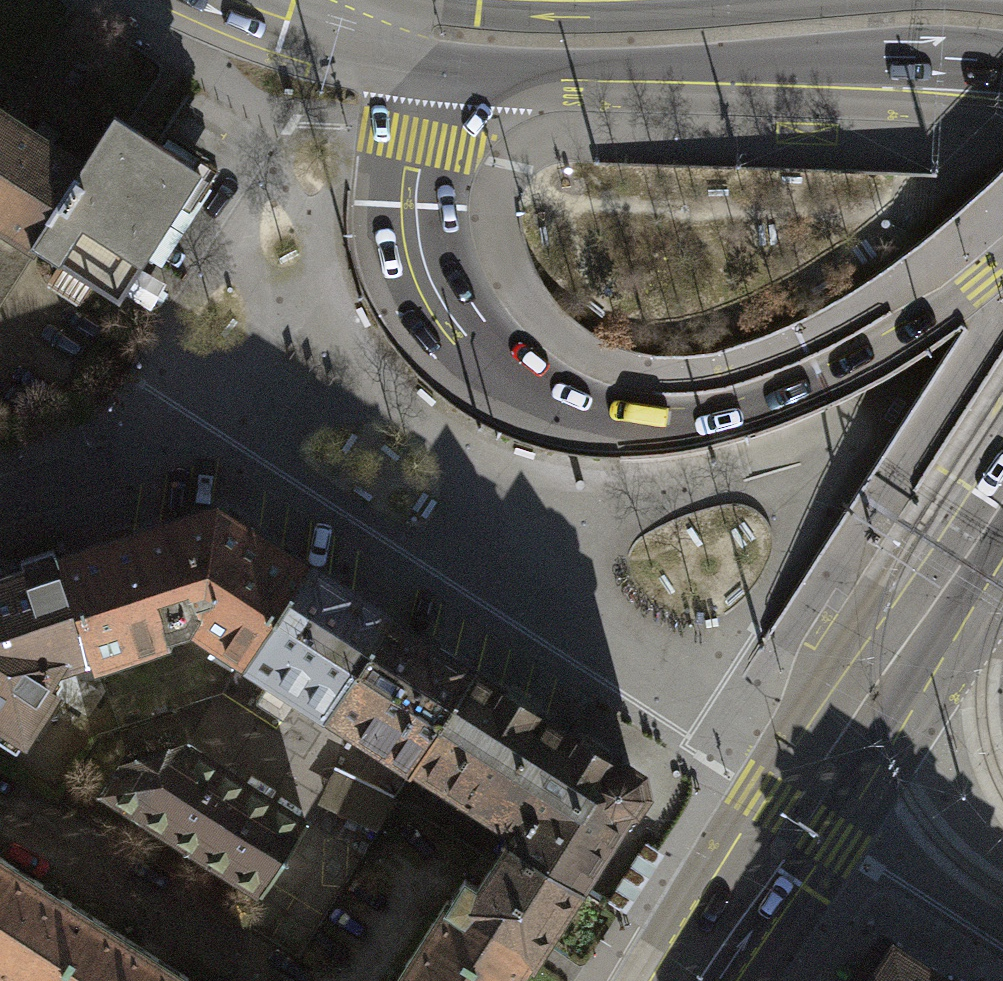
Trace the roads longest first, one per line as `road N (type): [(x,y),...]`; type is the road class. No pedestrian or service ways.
road 1 (primary): [(1002,262),(845,368),(730,412),(644,422),(541,397),(508,381),(454,336),(416,274),(403,206),(403,26)]
road 2 (primary): [(403,26),(463,62),(556,78),(1002,67)]
road 3 (secondary): [(880,677),(684,980)]
road 4 (secondary): [(1002,430),(906,587),(880,677)]
road 5 (residential): [(0,501),(200,428)]
road 6 (tertiary): [(606,0),(479,6),(403,26)]
road 7 (secondary): [(880,677),(957,612),(1002,540)]

